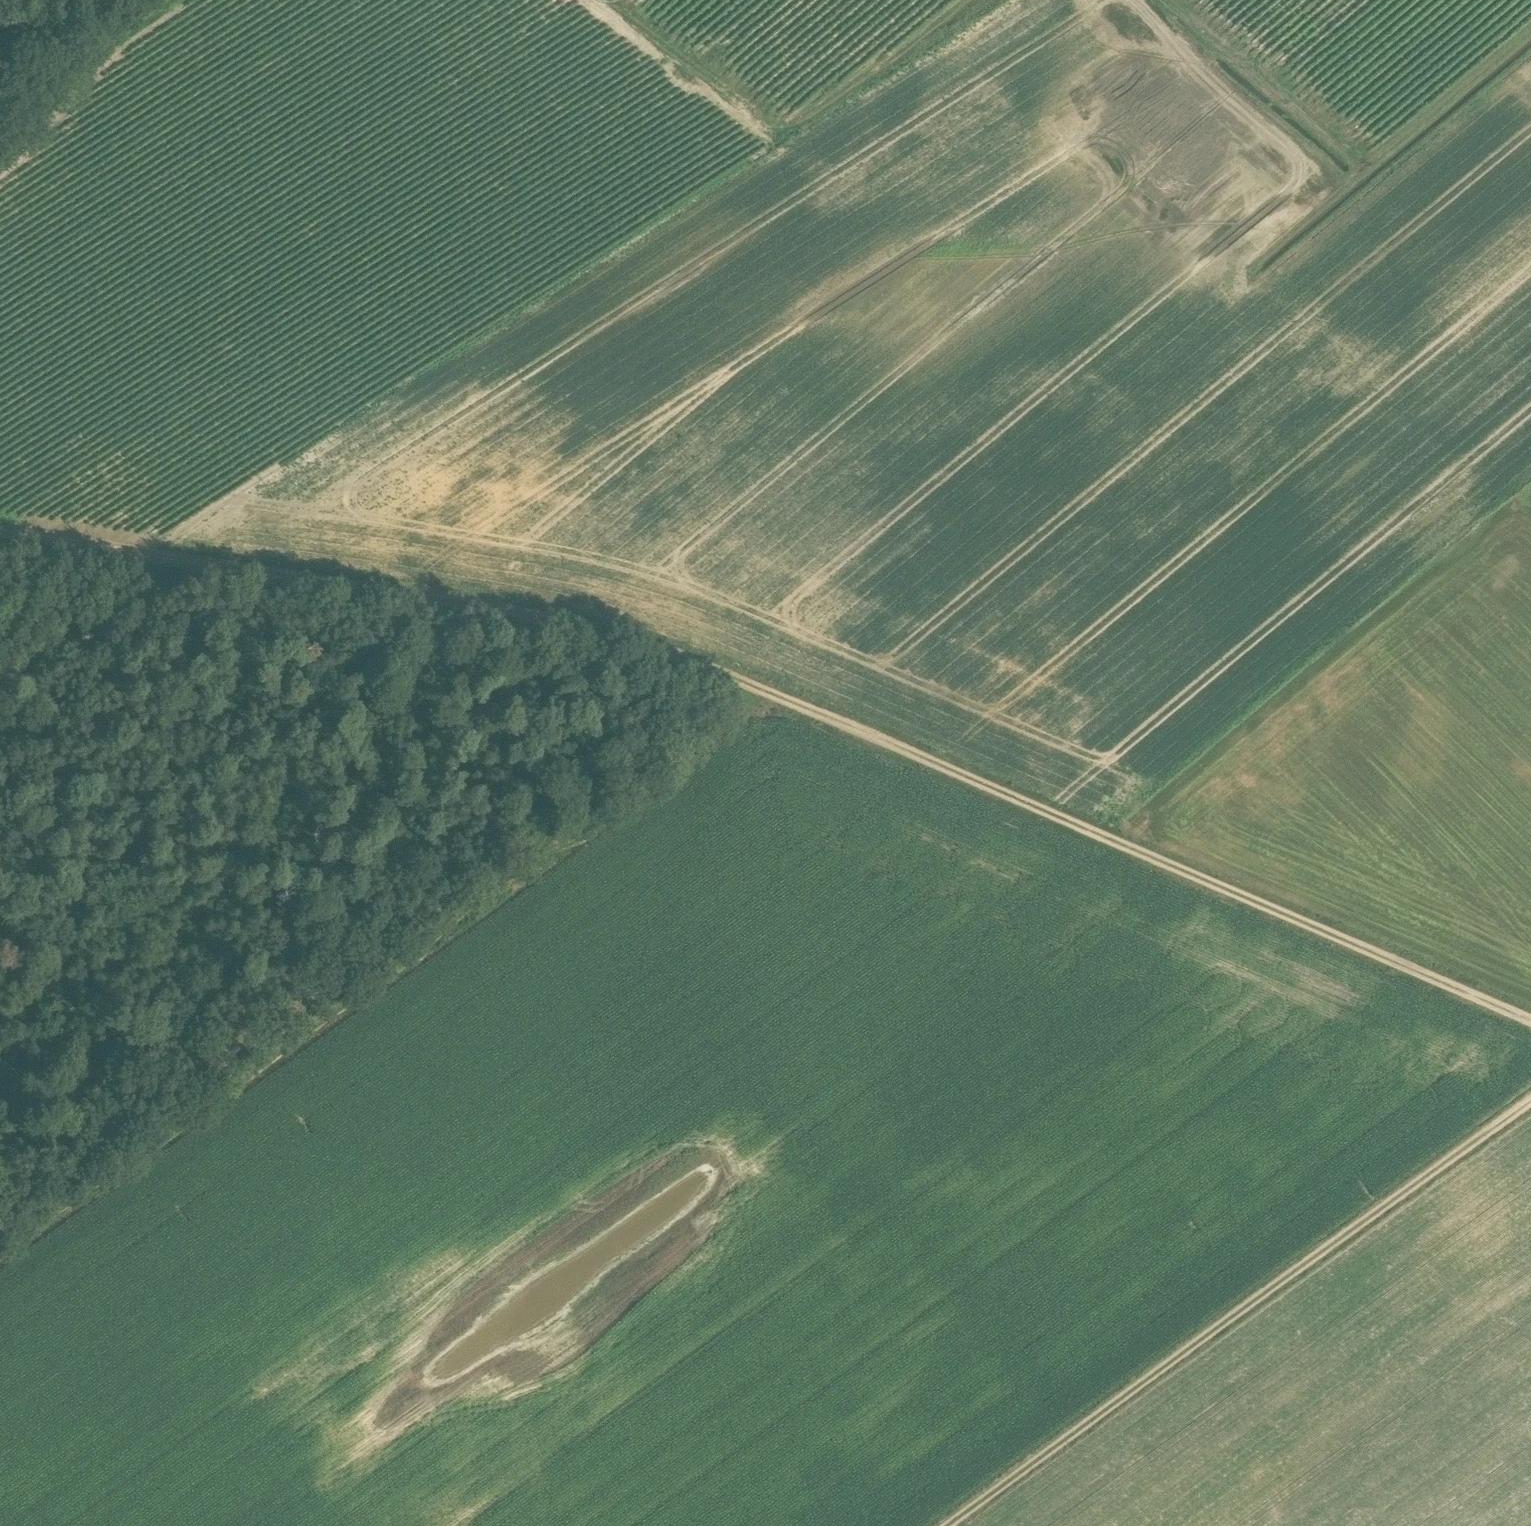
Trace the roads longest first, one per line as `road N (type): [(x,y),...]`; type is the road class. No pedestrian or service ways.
road 1 (track): [(191,565),(599,628),(798,703),(1530,1027)]
road 2 (track): [(946,1525),(1530,1104)]
road 3 (track): [(973,0),(800,123),(779,128),(599,0)]
road 4 (track): [(0,673),(191,565)]
road 5 (track): [(0,536),(191,565)]

